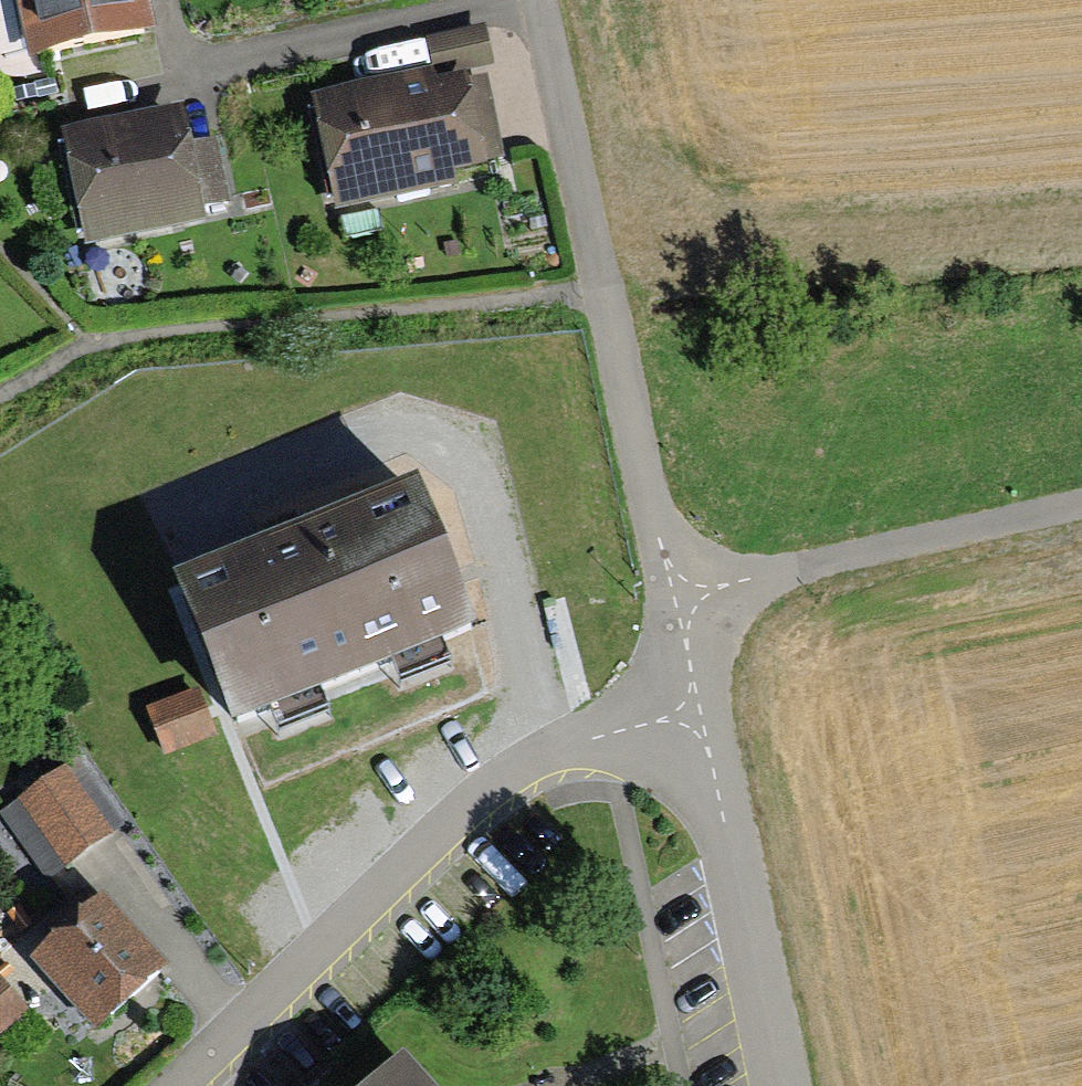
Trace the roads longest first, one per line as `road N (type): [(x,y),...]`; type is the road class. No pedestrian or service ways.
road 1 (residential): [(702,709),(538,0)]
road 2 (residential): [(702,709),(522,754),(190,1085)]
road 3 (track): [(680,602),(1081,510)]
road 4 (residential): [(781,1085),(702,709)]

